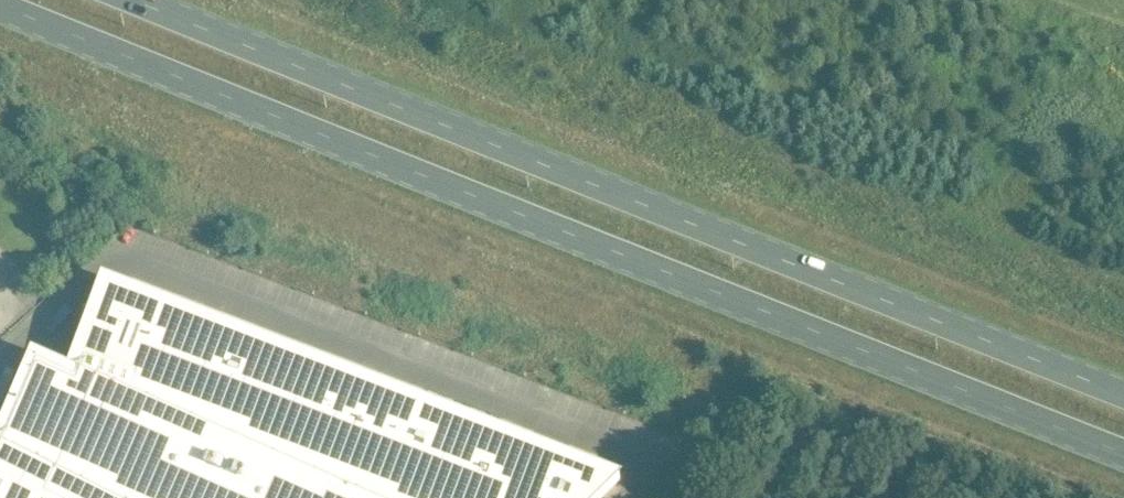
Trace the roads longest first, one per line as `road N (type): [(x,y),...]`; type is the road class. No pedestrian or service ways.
road 1 (primary): [(0,1),(1123,450)]
road 2 (primary): [(1123,388),(147,0)]

